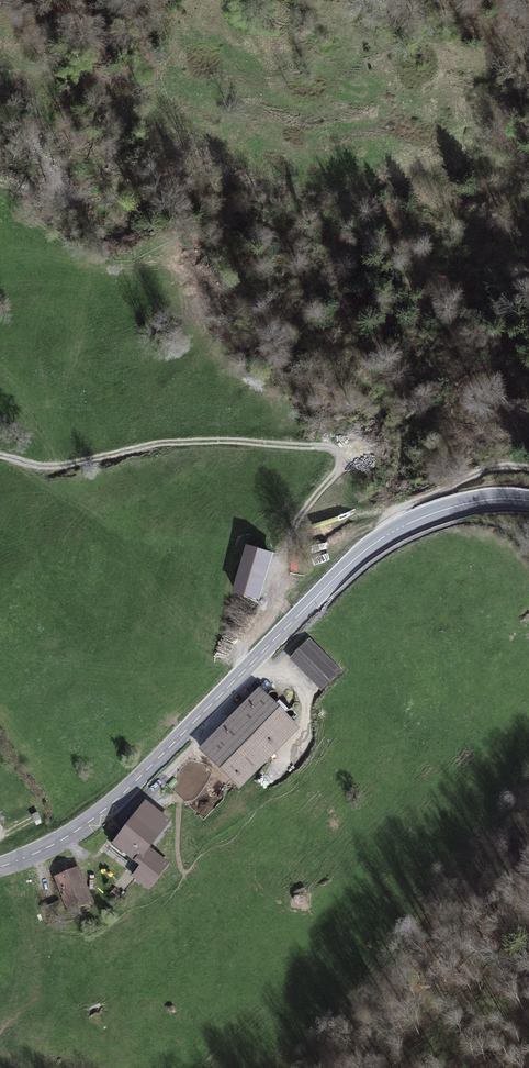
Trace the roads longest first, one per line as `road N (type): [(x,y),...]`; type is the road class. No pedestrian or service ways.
road 1 (primary): [(528,500),(452,507),(370,546),(104,810),(0,866)]
road 2 (track): [(286,539),(341,469),(338,449),(173,442),(46,470),(0,456)]
road 3 (track): [(384,516),(476,473),(528,466)]

